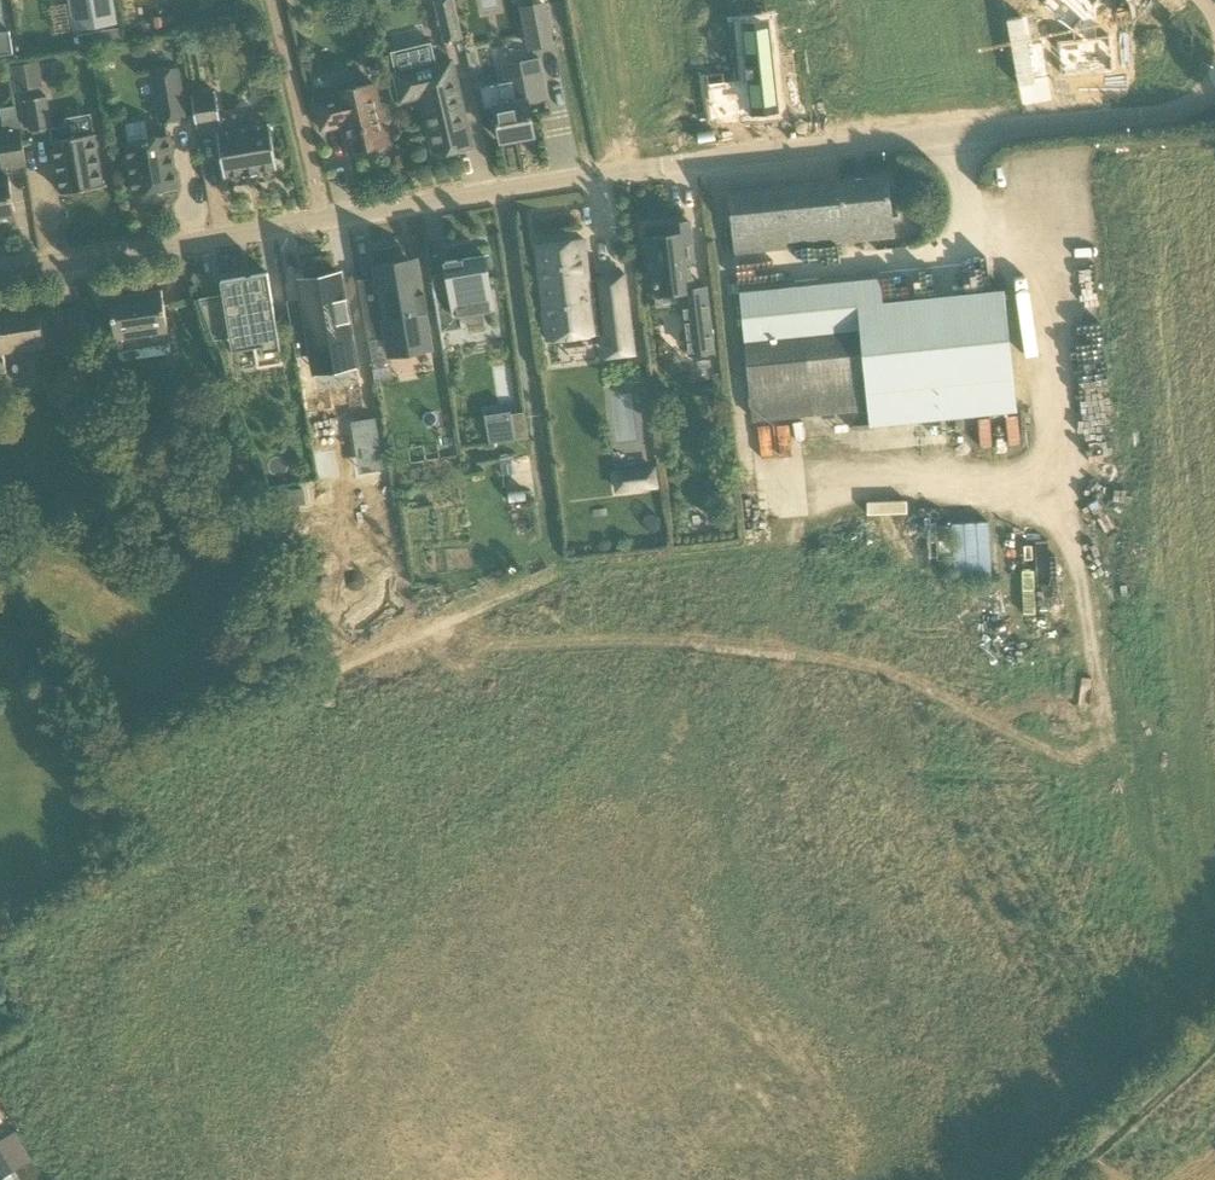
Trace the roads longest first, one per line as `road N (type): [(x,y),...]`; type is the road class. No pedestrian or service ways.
road 1 (residential): [(0,277),(843,146),(1180,113),(1214,89)]
road 2 (residential): [(1051,1179),(1214,1026)]

